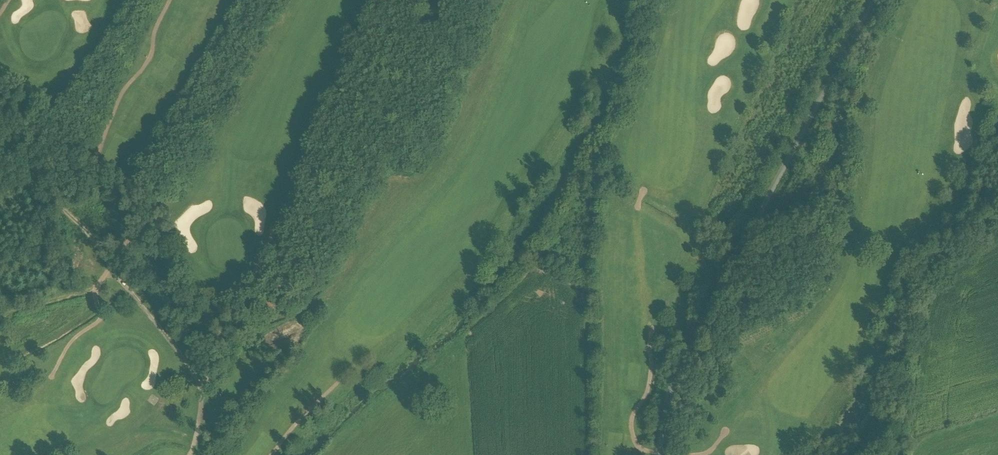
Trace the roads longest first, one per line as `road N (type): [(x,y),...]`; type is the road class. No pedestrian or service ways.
road 1 (unclassified): [(660,454),(677,368),(875,0)]

